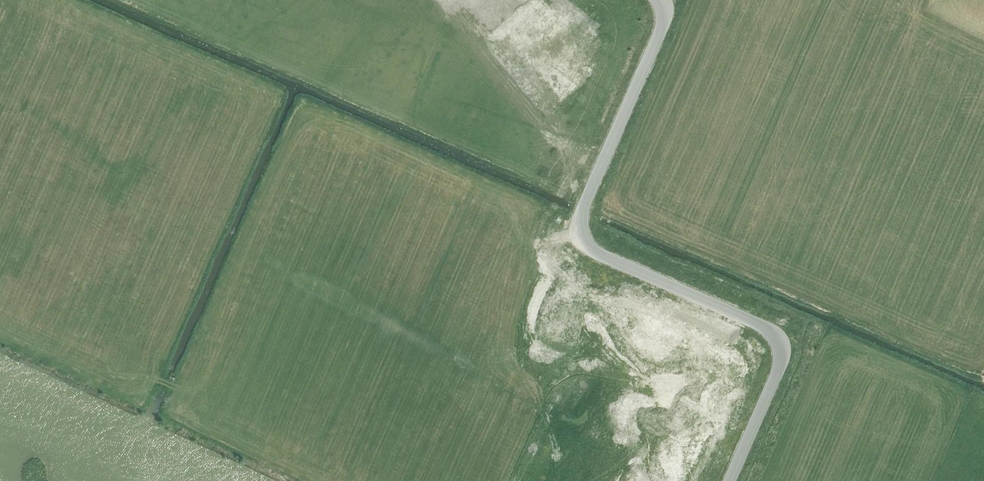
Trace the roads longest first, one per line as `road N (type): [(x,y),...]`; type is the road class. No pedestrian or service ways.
road 1 (residential): [(590,194),(278,56)]
road 2 (residential): [(278,56),(150,0)]

